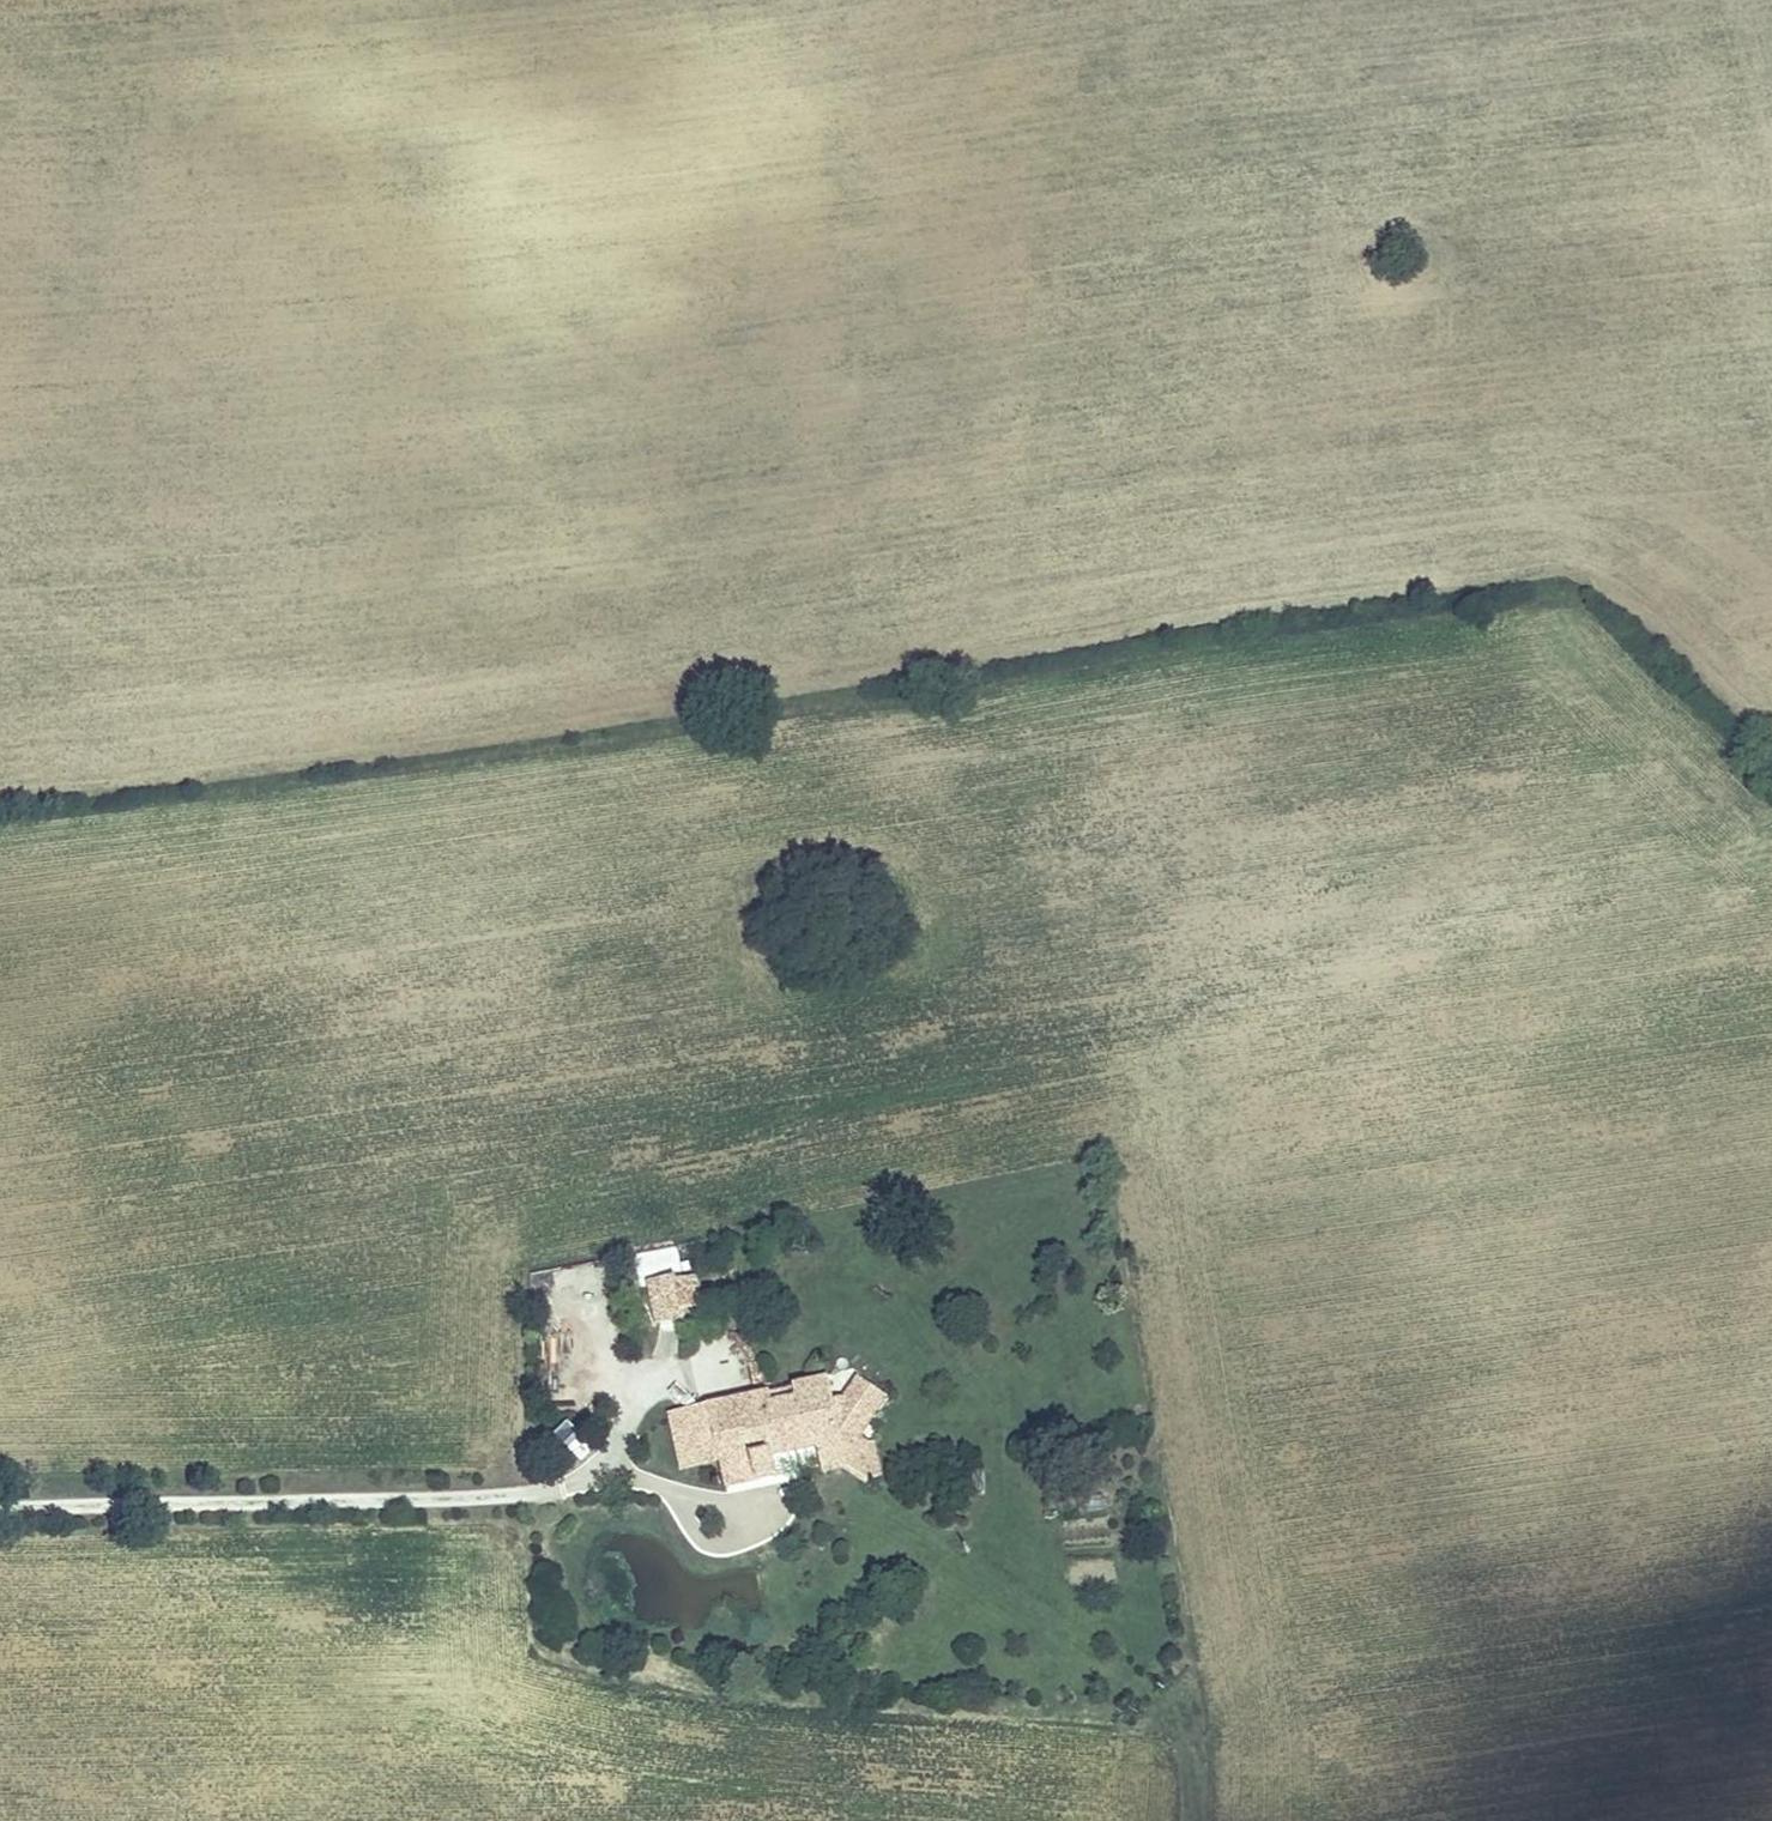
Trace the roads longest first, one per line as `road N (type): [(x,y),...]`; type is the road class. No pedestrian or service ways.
road 1 (track): [(0,1496),(542,1478)]
road 2 (track): [(1191,1820),(1163,1684)]

